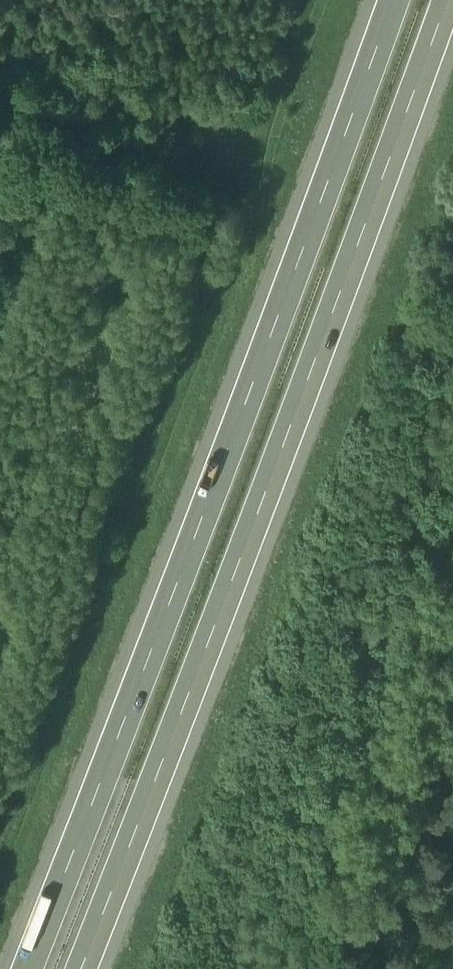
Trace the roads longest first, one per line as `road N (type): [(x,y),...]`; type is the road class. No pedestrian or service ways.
road 1 (motorway): [(390,0),(26,968)]
road 2 (motorway): [(96,968),(452,19)]

